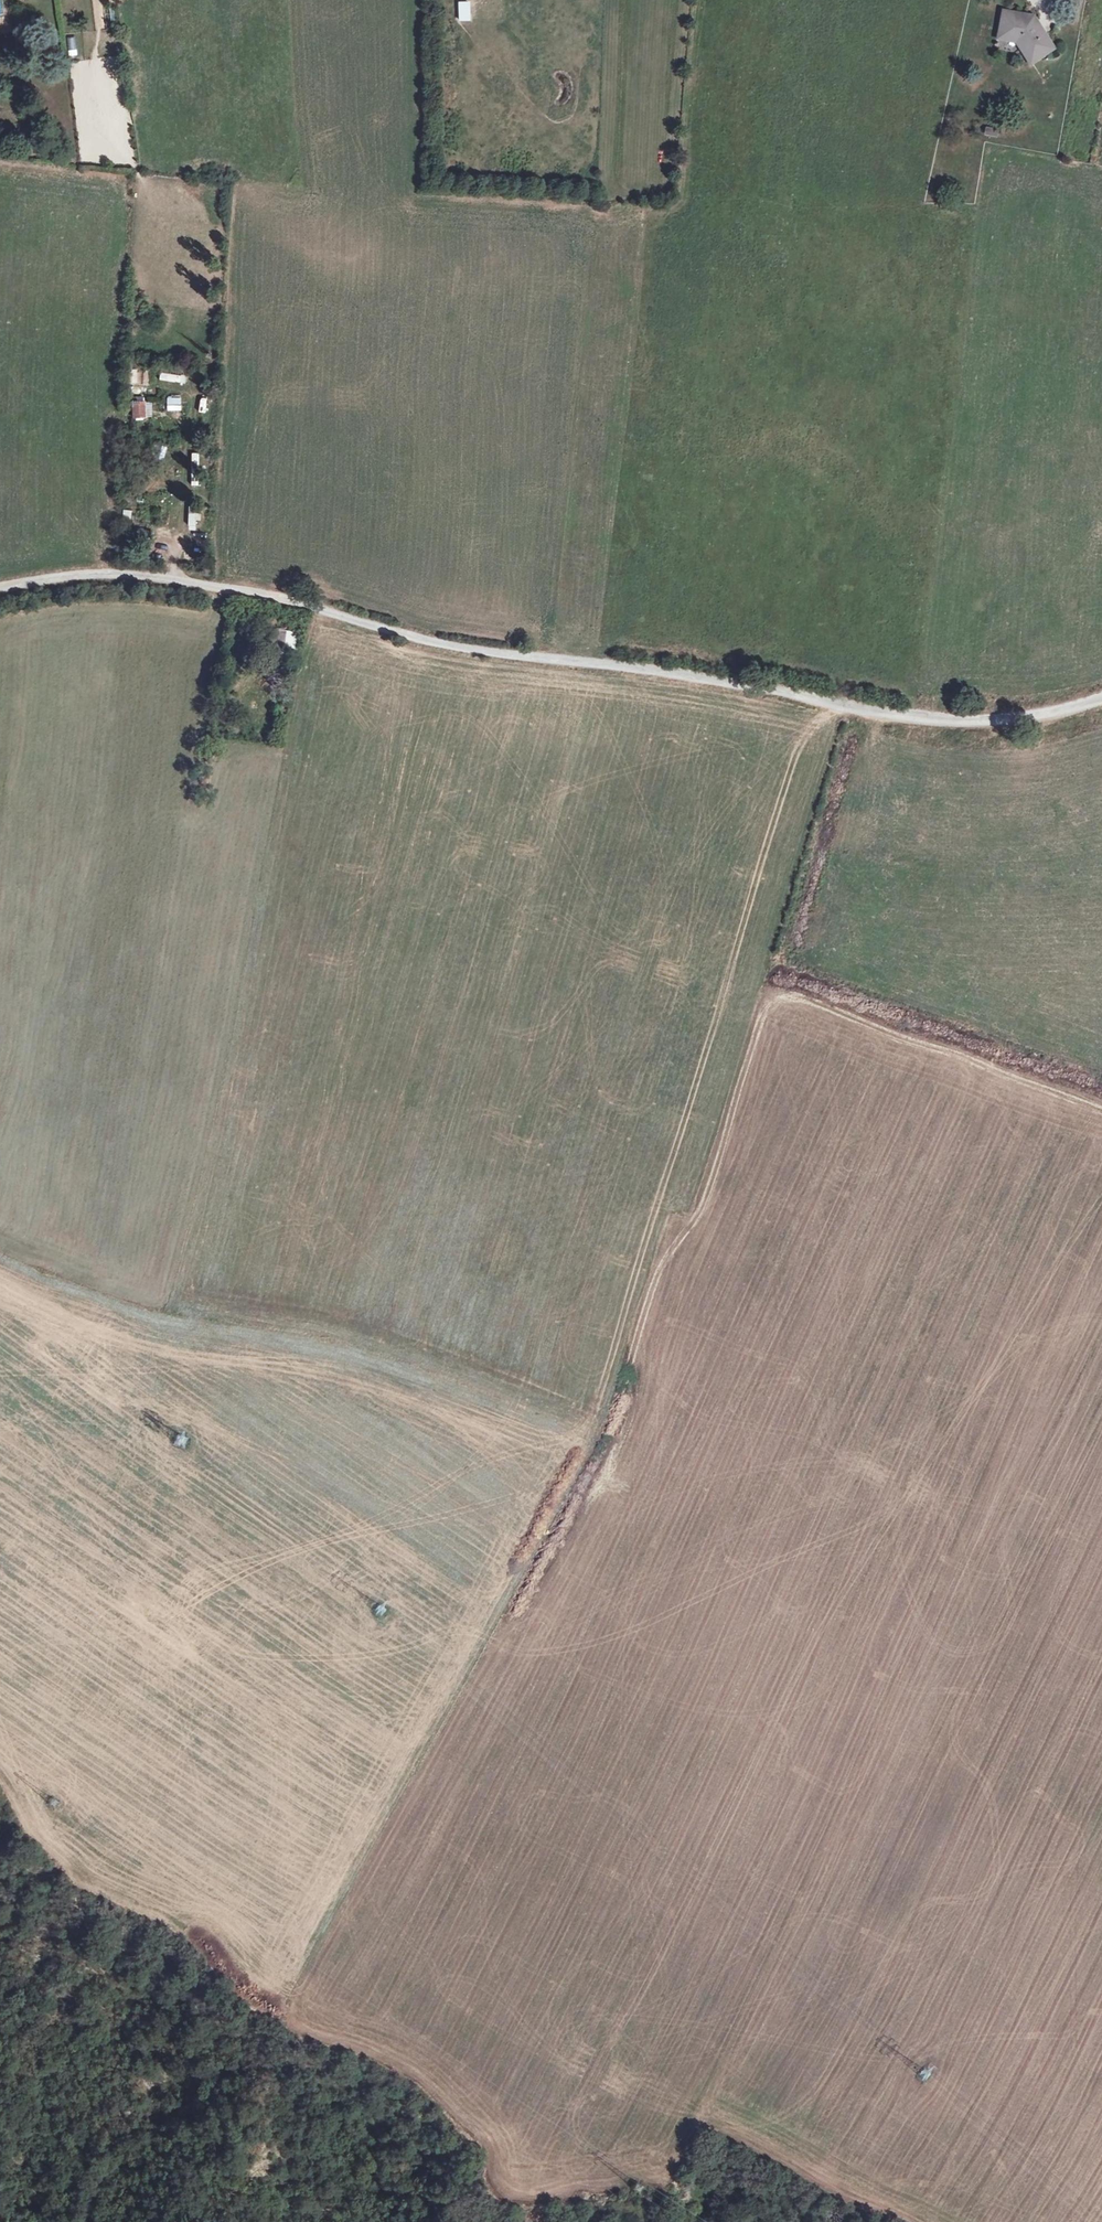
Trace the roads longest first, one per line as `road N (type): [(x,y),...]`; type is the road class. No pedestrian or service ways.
road 1 (unclassified): [(798,698),(627,666),(496,654),(232,592),(109,573),(0,588)]
road 2 (residential): [(1101,698),(931,721),(798,698)]

